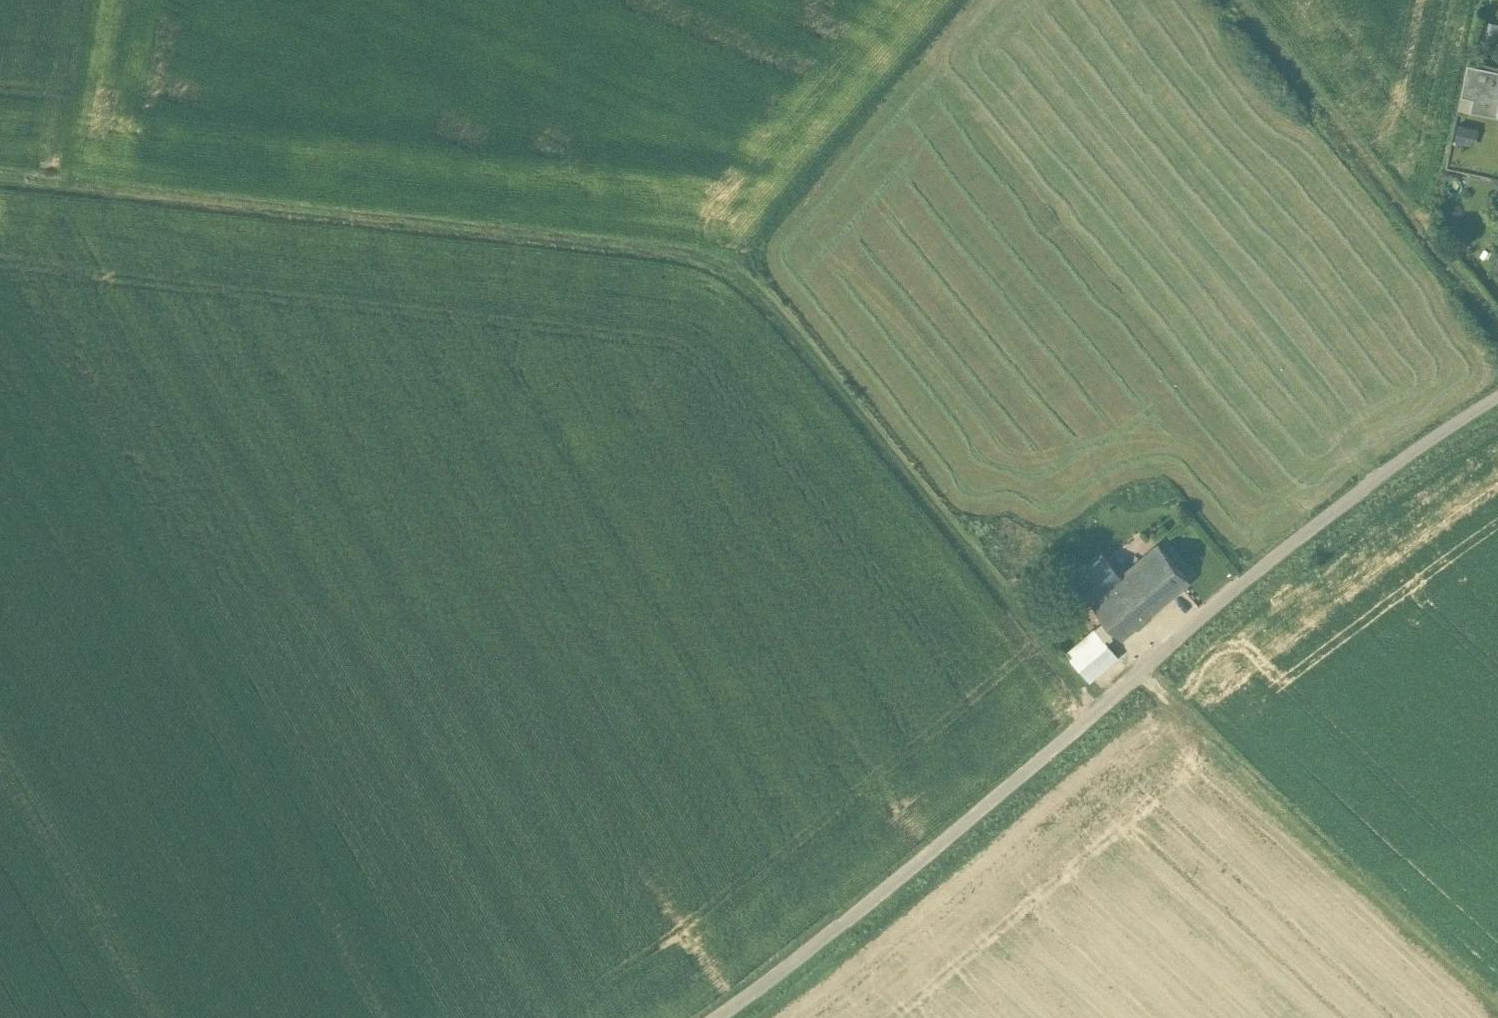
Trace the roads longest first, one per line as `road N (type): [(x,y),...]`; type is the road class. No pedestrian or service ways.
road 1 (track): [(1091,715),(800,190),(0,143)]
road 2 (unclassified): [(726,1017),(884,896),(1331,510),(1497,399)]
road 3 (track): [(1285,0),(1497,311)]

